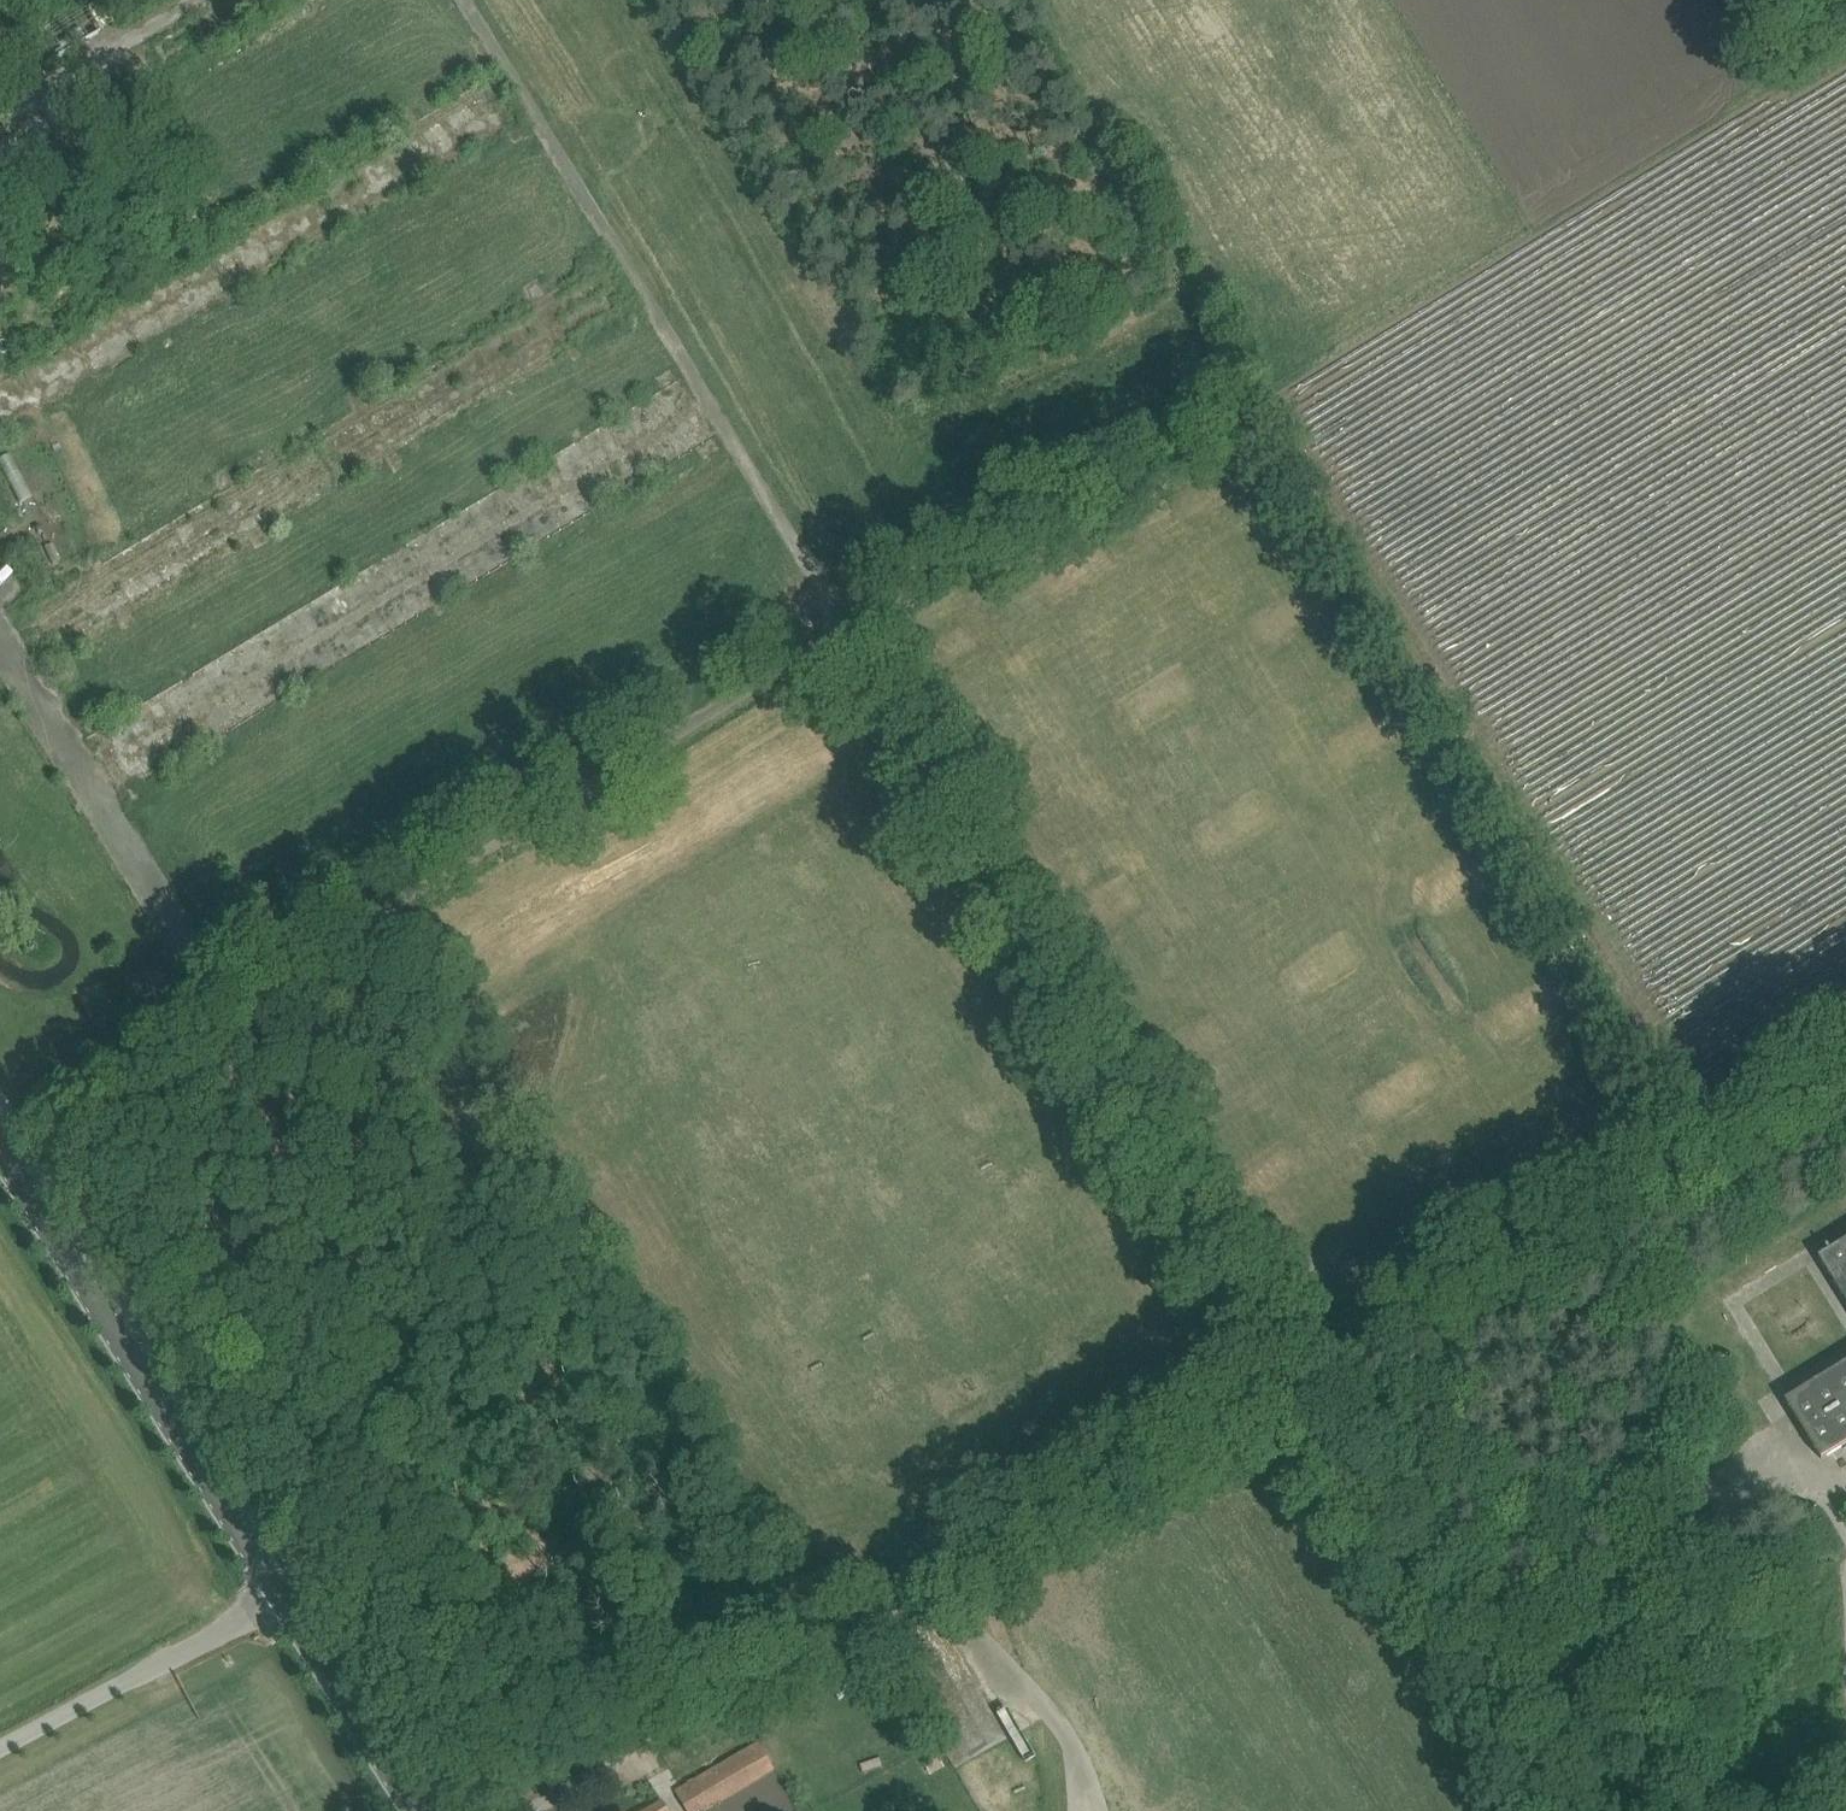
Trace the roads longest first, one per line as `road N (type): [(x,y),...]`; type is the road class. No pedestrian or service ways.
road 1 (tertiary): [(413,1810),(0,1148)]

